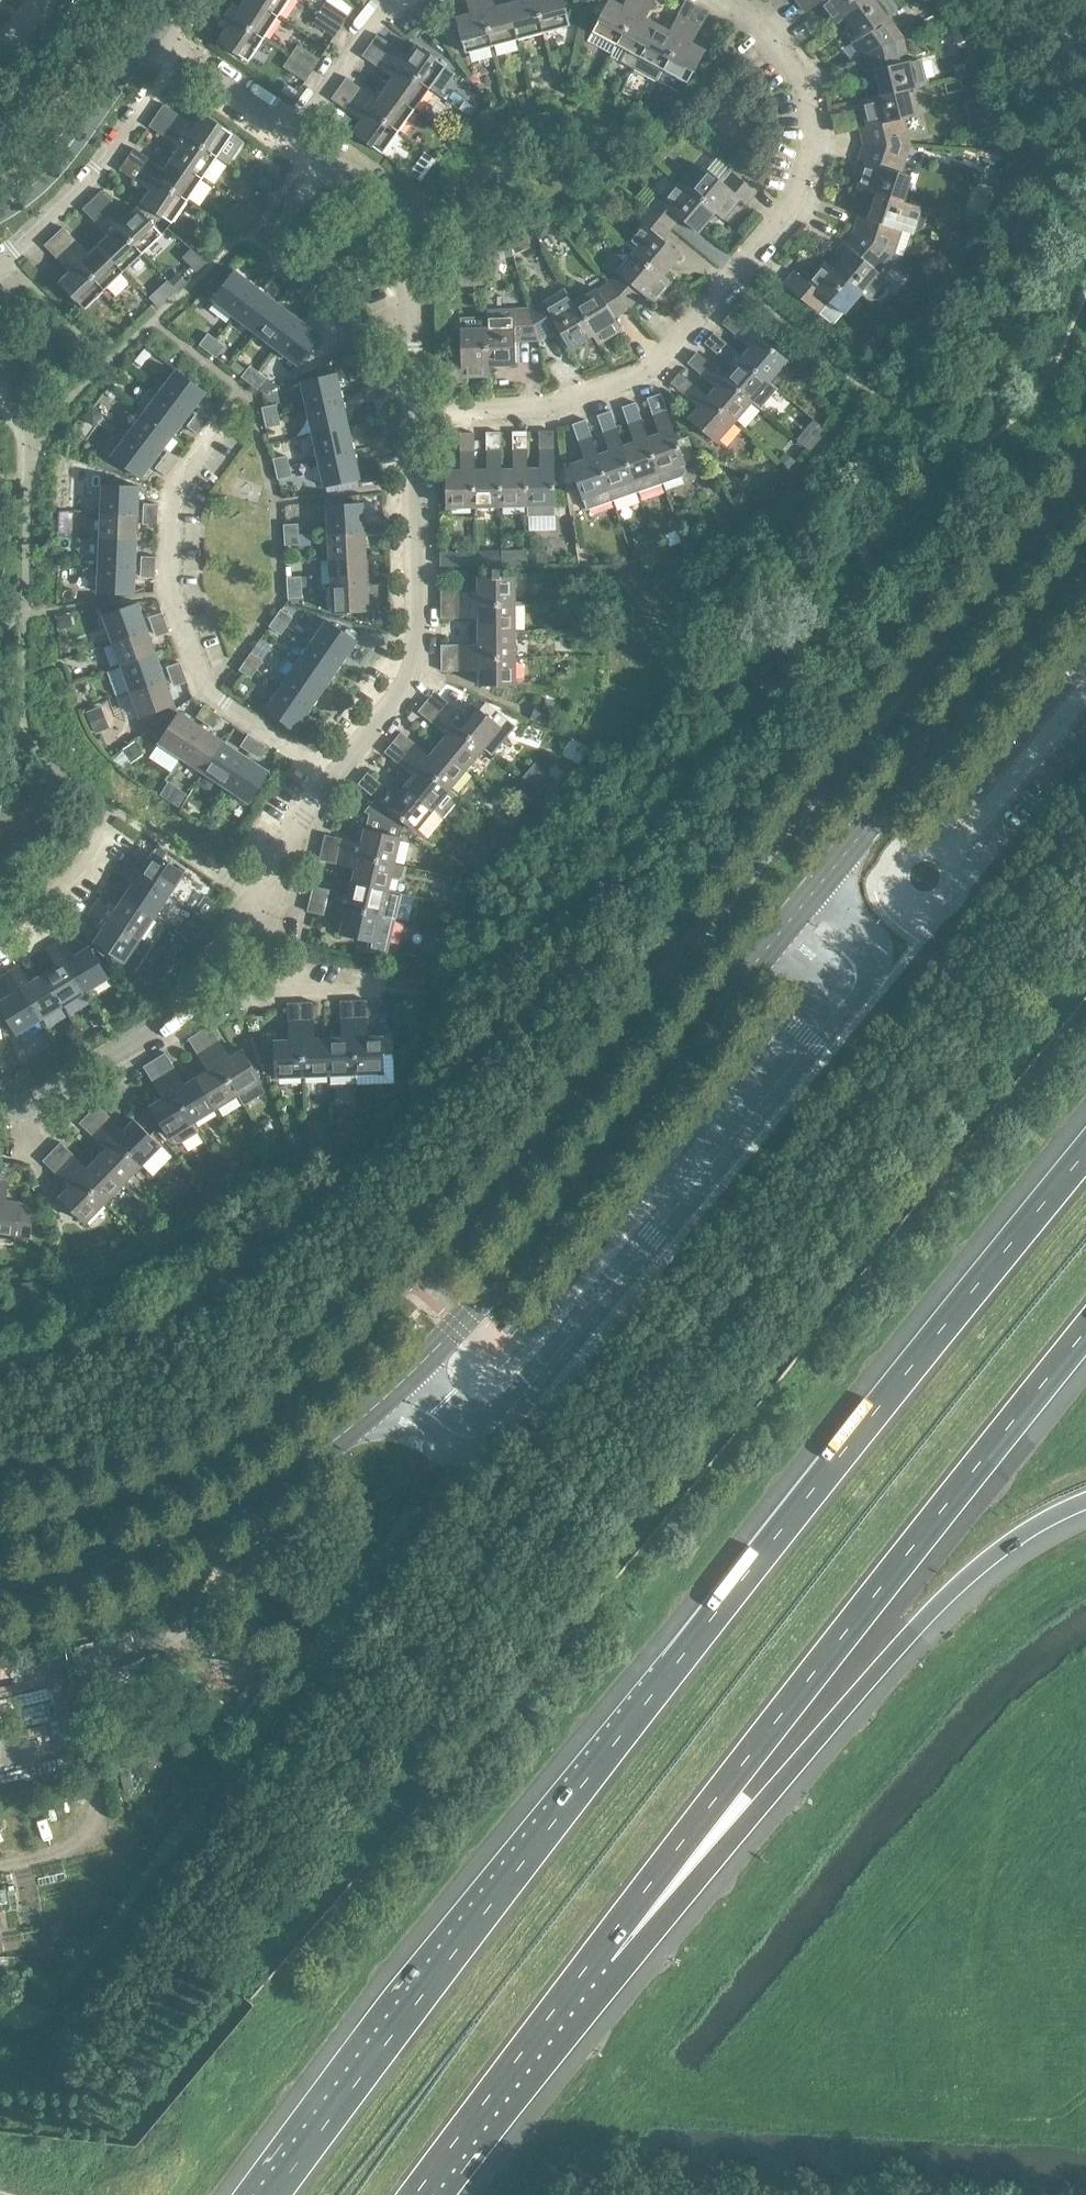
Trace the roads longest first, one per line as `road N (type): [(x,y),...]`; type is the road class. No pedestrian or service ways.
road 1 (tertiary): [(0,1587),(120,1558),(217,1518),(318,1452),(418,1365),(1085,561)]
road 2 (motorway): [(1085,1154),(649,1695),(273,2194)]
road 3 (motorway): [(598,1953),(1085,1334)]
road 4 (residential): [(411,409),(550,406),(646,371),(791,202),(809,141),(802,81),(755,21),(717,0)]
road 5 (motorway): [(598,1953),(794,1768),(960,1582),(1085,1500)]
road 6 (track): [(193,1529),(225,1566),(201,1614),(176,1635),(75,1671),(96,1826),(60,1849),(0,1862)]
road 7 (residential): [(332,779),(207,687),(170,587),(172,492),(217,426)]
road 8 (residential): [(332,779),(413,668),(411,409)]
road 9 (residential): [(411,409),(409,294),(400,256),(363,181),(295,134)]
road 10 (motorway): [(414,2194),(598,1953)]
road 11 (unclassified): [(0,265),(97,175),(179,55)]
road 12 (residential): [(0,1111),(33,1102),(158,1025),(211,963)]
road 13 (tertiary): [(0,209),(59,157),(146,33)]
road 14 (residential): [(211,963),(332,779)]
road 15 (residential): [(381,981),(262,980),(211,963)]
road 16 (residential): [(400,0),(374,18),(295,134)]
road 17 (residential): [(0,925),(72,878),(105,829)]
road 18 (residential): [(295,134),(179,55)]

